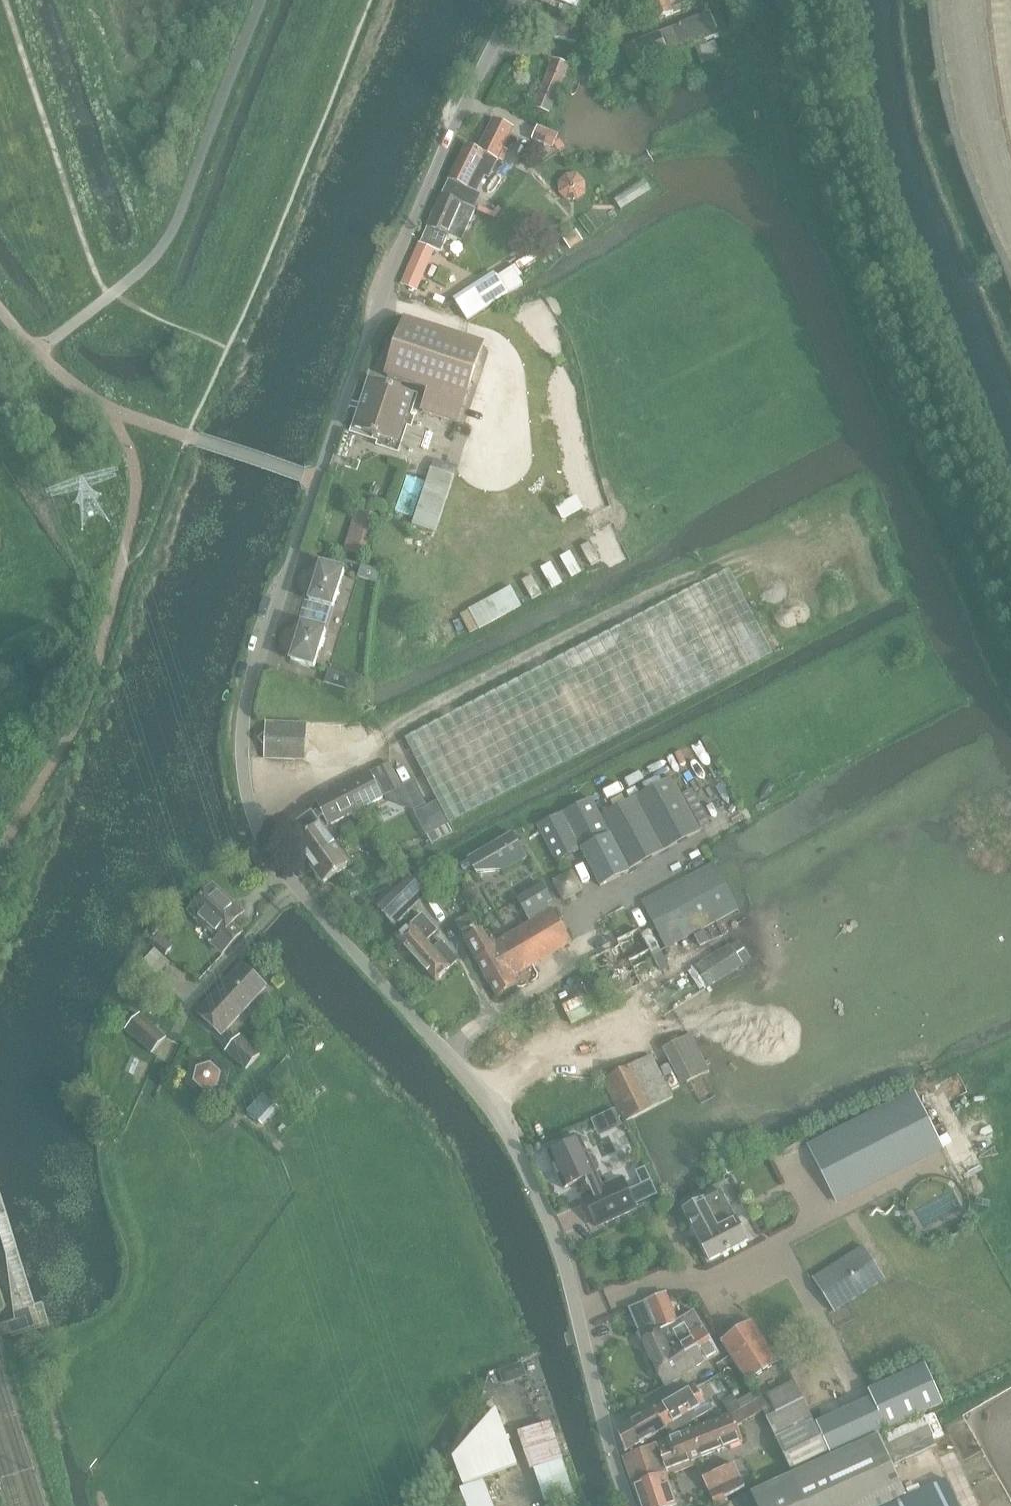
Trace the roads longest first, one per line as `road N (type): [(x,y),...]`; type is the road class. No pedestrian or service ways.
road 1 (unclassified): [(632,1505),(545,1219),(505,1131),(450,1057),(271,868),(241,766),(251,677),(277,596),(520,0)]

